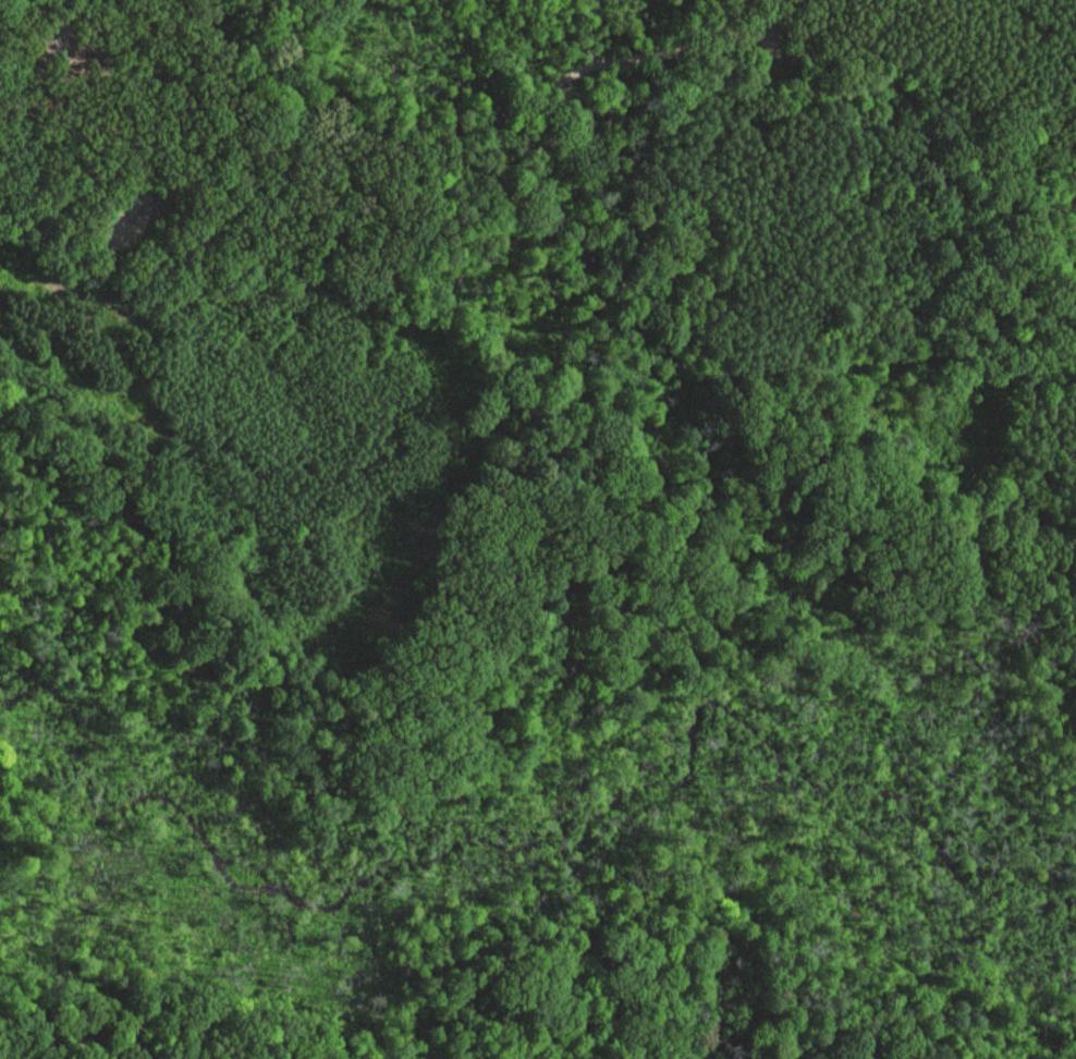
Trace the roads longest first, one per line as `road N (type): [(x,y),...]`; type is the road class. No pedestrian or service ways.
road 1 (track): [(0,236),(56,227),(328,142),(442,138),(499,120),(631,47),(731,37),(765,0)]

